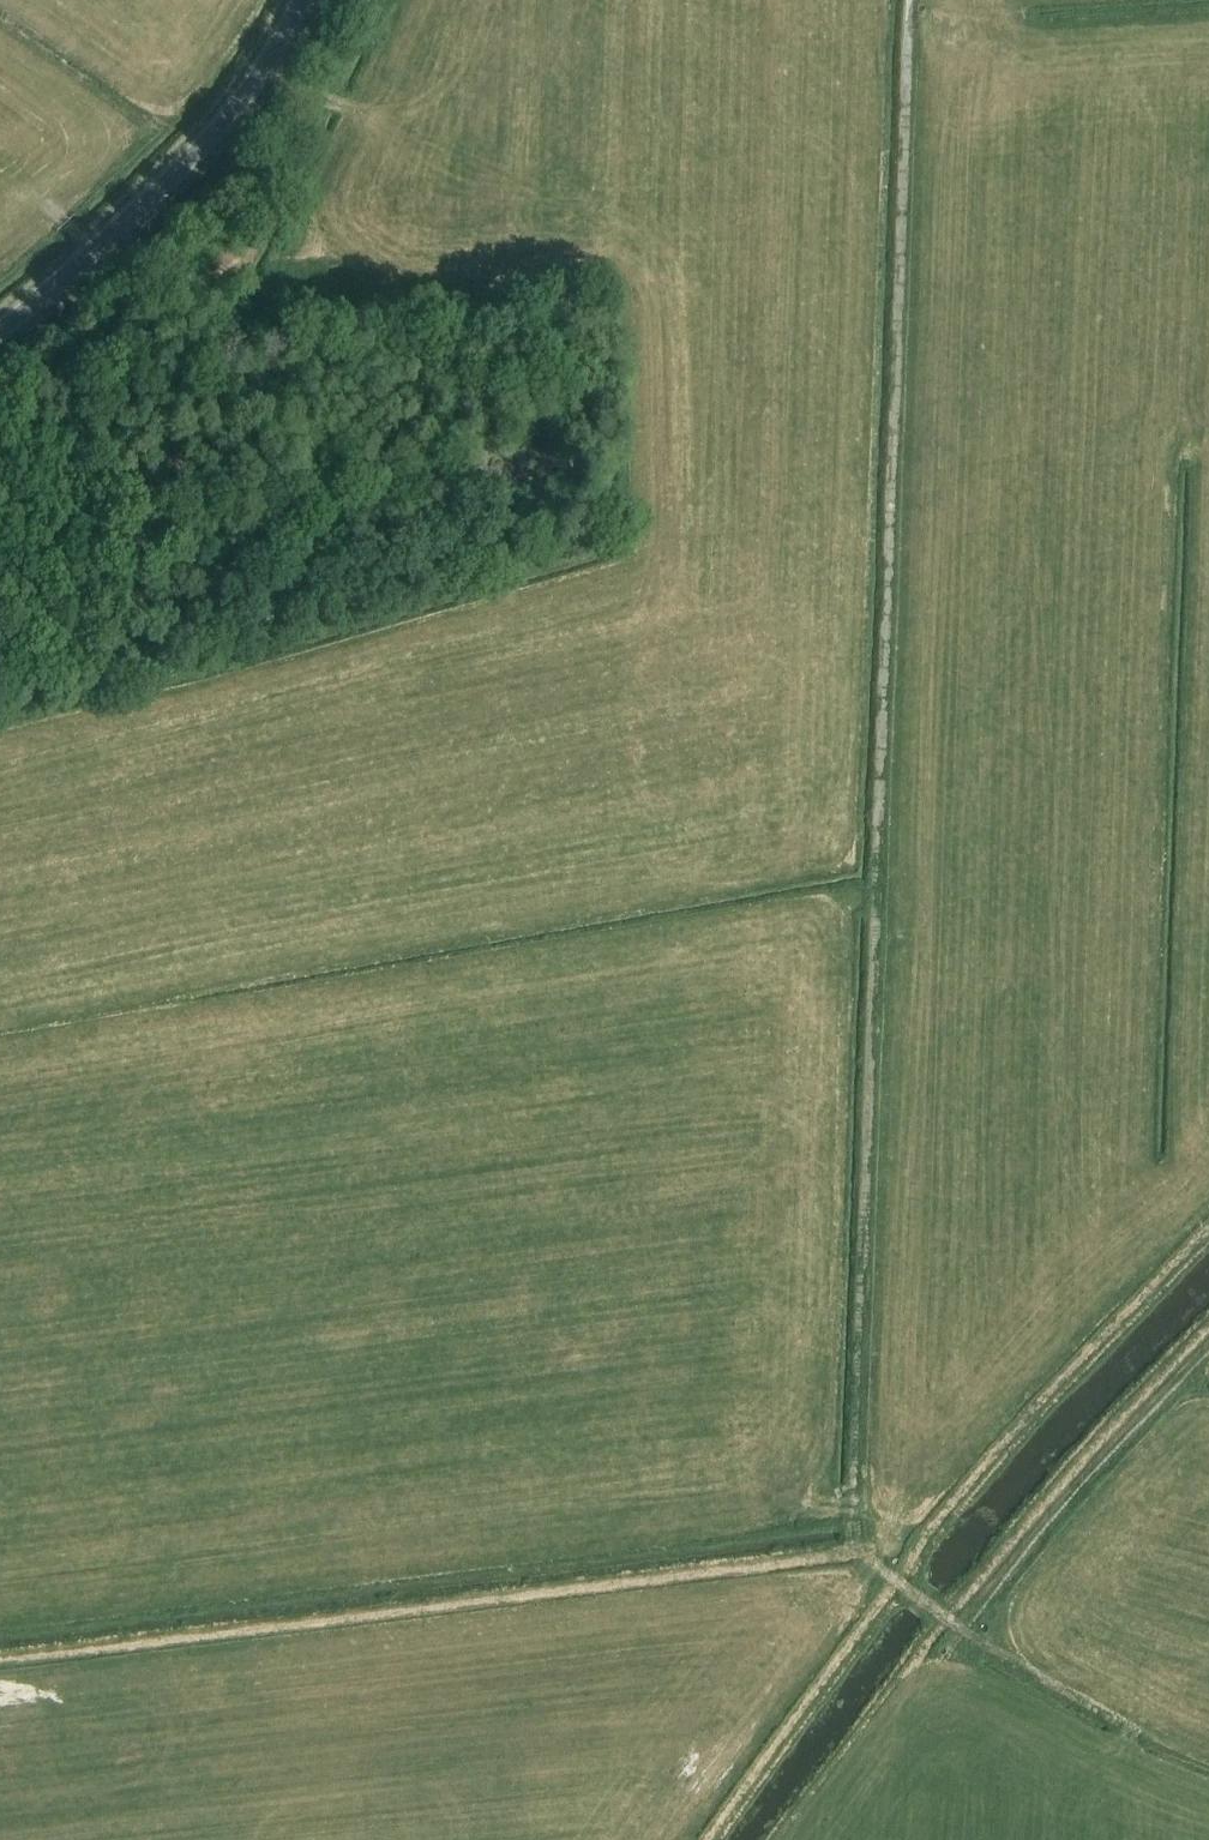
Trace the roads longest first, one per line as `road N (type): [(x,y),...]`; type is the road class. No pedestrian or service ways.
road 1 (track): [(1138,1735),(954,1625),(882,1572),(854,1521),(912,0)]
road 2 (track): [(721,1839),(956,1501),(1208,1231)]
road 3 (unclassified): [(0,329),(211,133),(301,0)]

